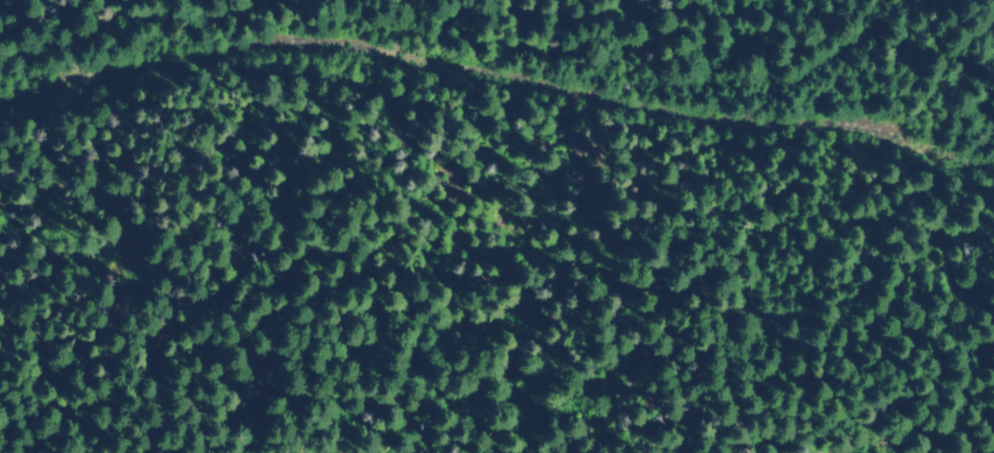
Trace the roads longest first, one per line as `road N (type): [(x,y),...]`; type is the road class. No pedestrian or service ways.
road 1 (track): [(0,90),(214,53),(350,49),(685,117),(890,134),(993,172)]

